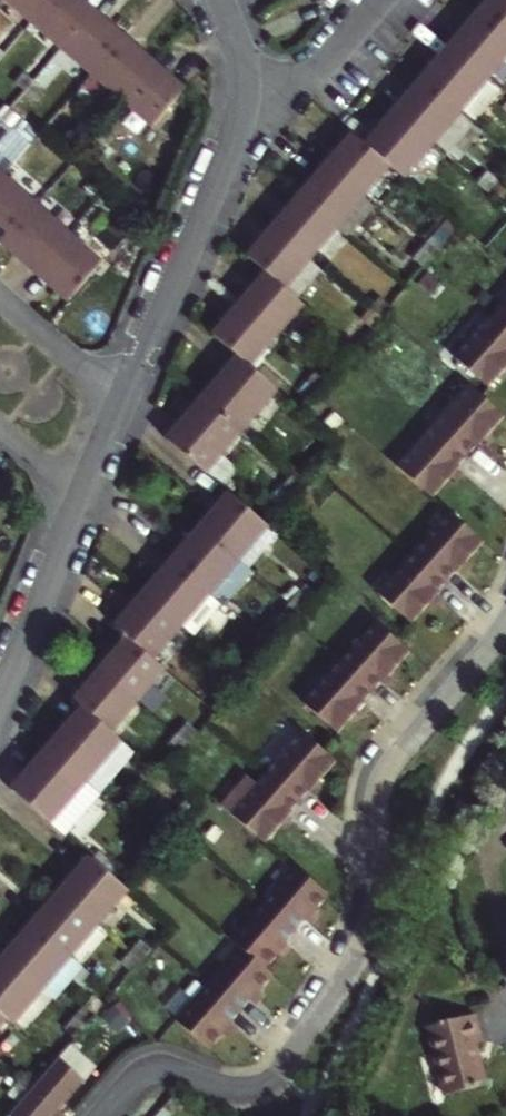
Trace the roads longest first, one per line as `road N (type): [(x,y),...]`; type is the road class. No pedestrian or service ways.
road 1 (residential): [(101,1115),(151,1068),(237,1090),(278,1076),(332,998),(361,932),(377,797),(388,767),(505,621)]
road 2 (residential): [(244,96),(118,401)]
road 3 (residential): [(77,497),(0,686)]
road 4 (residential): [(244,96),(303,83),(377,0)]
road 5 (residential): [(0,297),(118,401)]

